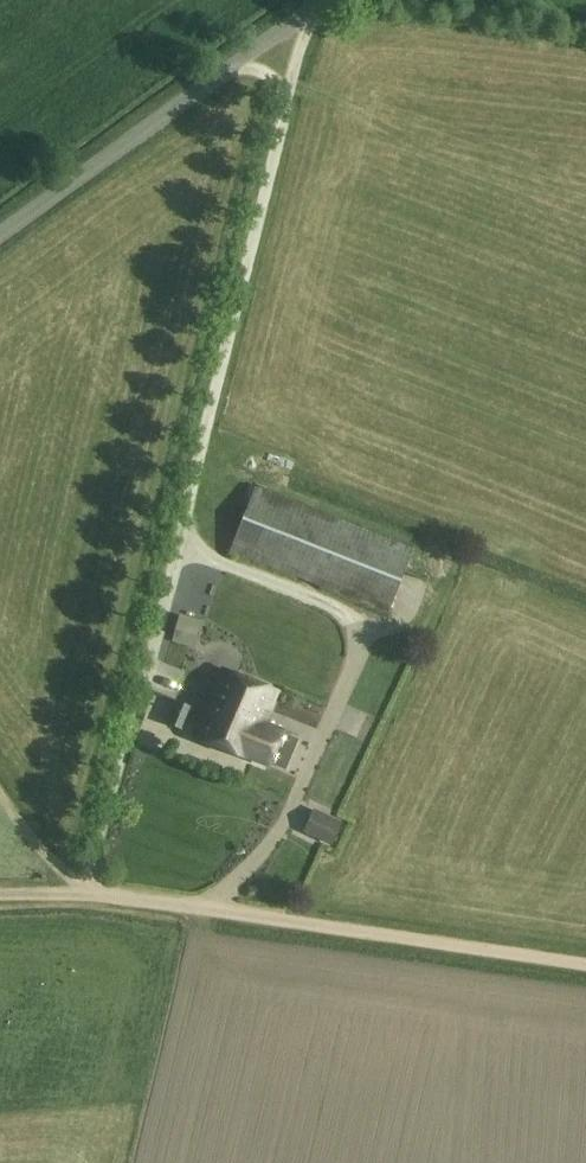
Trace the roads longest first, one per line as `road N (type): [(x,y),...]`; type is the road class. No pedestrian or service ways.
road 1 (unclassified): [(308,12),(146,675),(90,878),(79,892),(0,798)]
road 2 (track): [(0,894),(120,891),(585,966)]
road 3 (unclassified): [(0,235),(308,12)]

